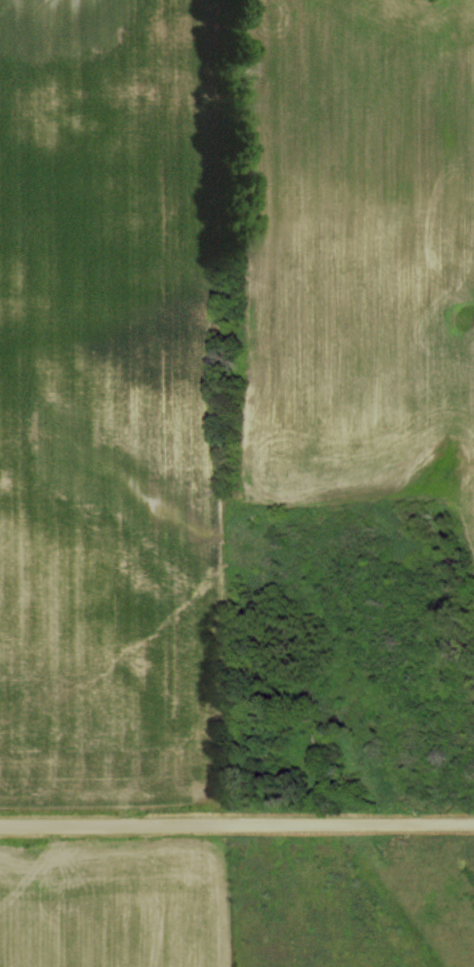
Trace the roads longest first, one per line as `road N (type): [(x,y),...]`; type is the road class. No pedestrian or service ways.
road 1 (residential): [(473,824),(0,829)]

